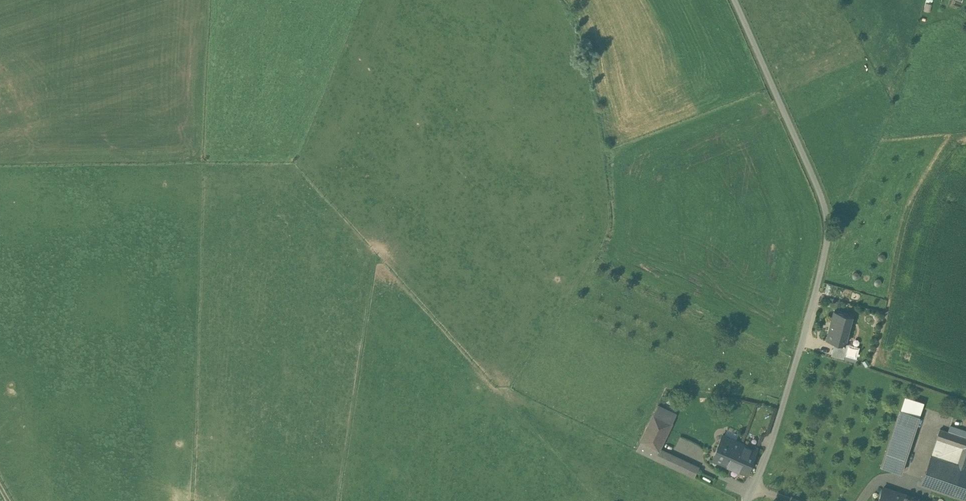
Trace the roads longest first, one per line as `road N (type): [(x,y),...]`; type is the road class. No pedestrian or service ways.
road 1 (unclassified): [(734,0),(828,229),(746,500)]

